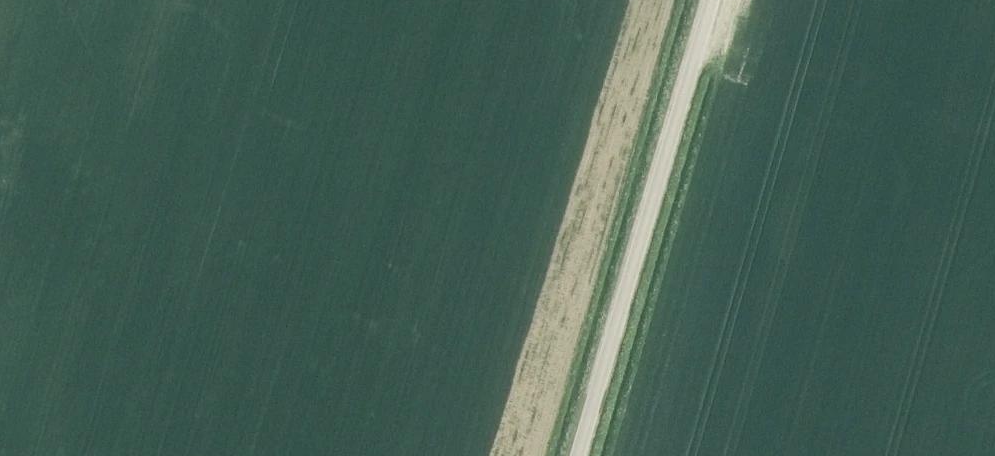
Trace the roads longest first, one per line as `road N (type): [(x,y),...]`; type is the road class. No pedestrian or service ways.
road 1 (tertiary): [(581,455),(715,0)]

